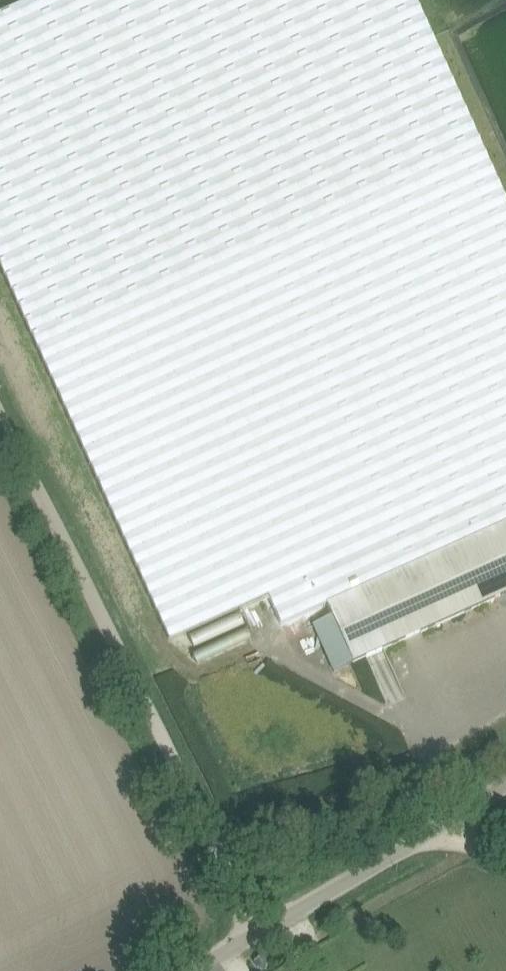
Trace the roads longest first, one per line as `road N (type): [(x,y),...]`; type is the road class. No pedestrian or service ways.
road 1 (track): [(0,420),(258,931)]
road 2 (unclassified): [(189,970),(443,825)]

